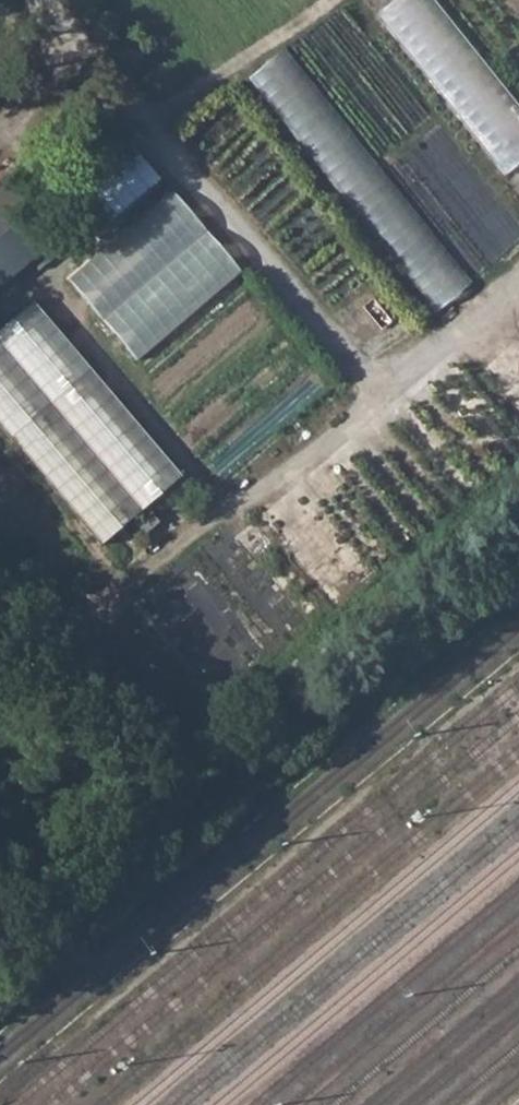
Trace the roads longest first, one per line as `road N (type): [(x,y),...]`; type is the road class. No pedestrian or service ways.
road 1 (track): [(48,0),(376,384)]
road 2 (track): [(140,583),(518,264)]

